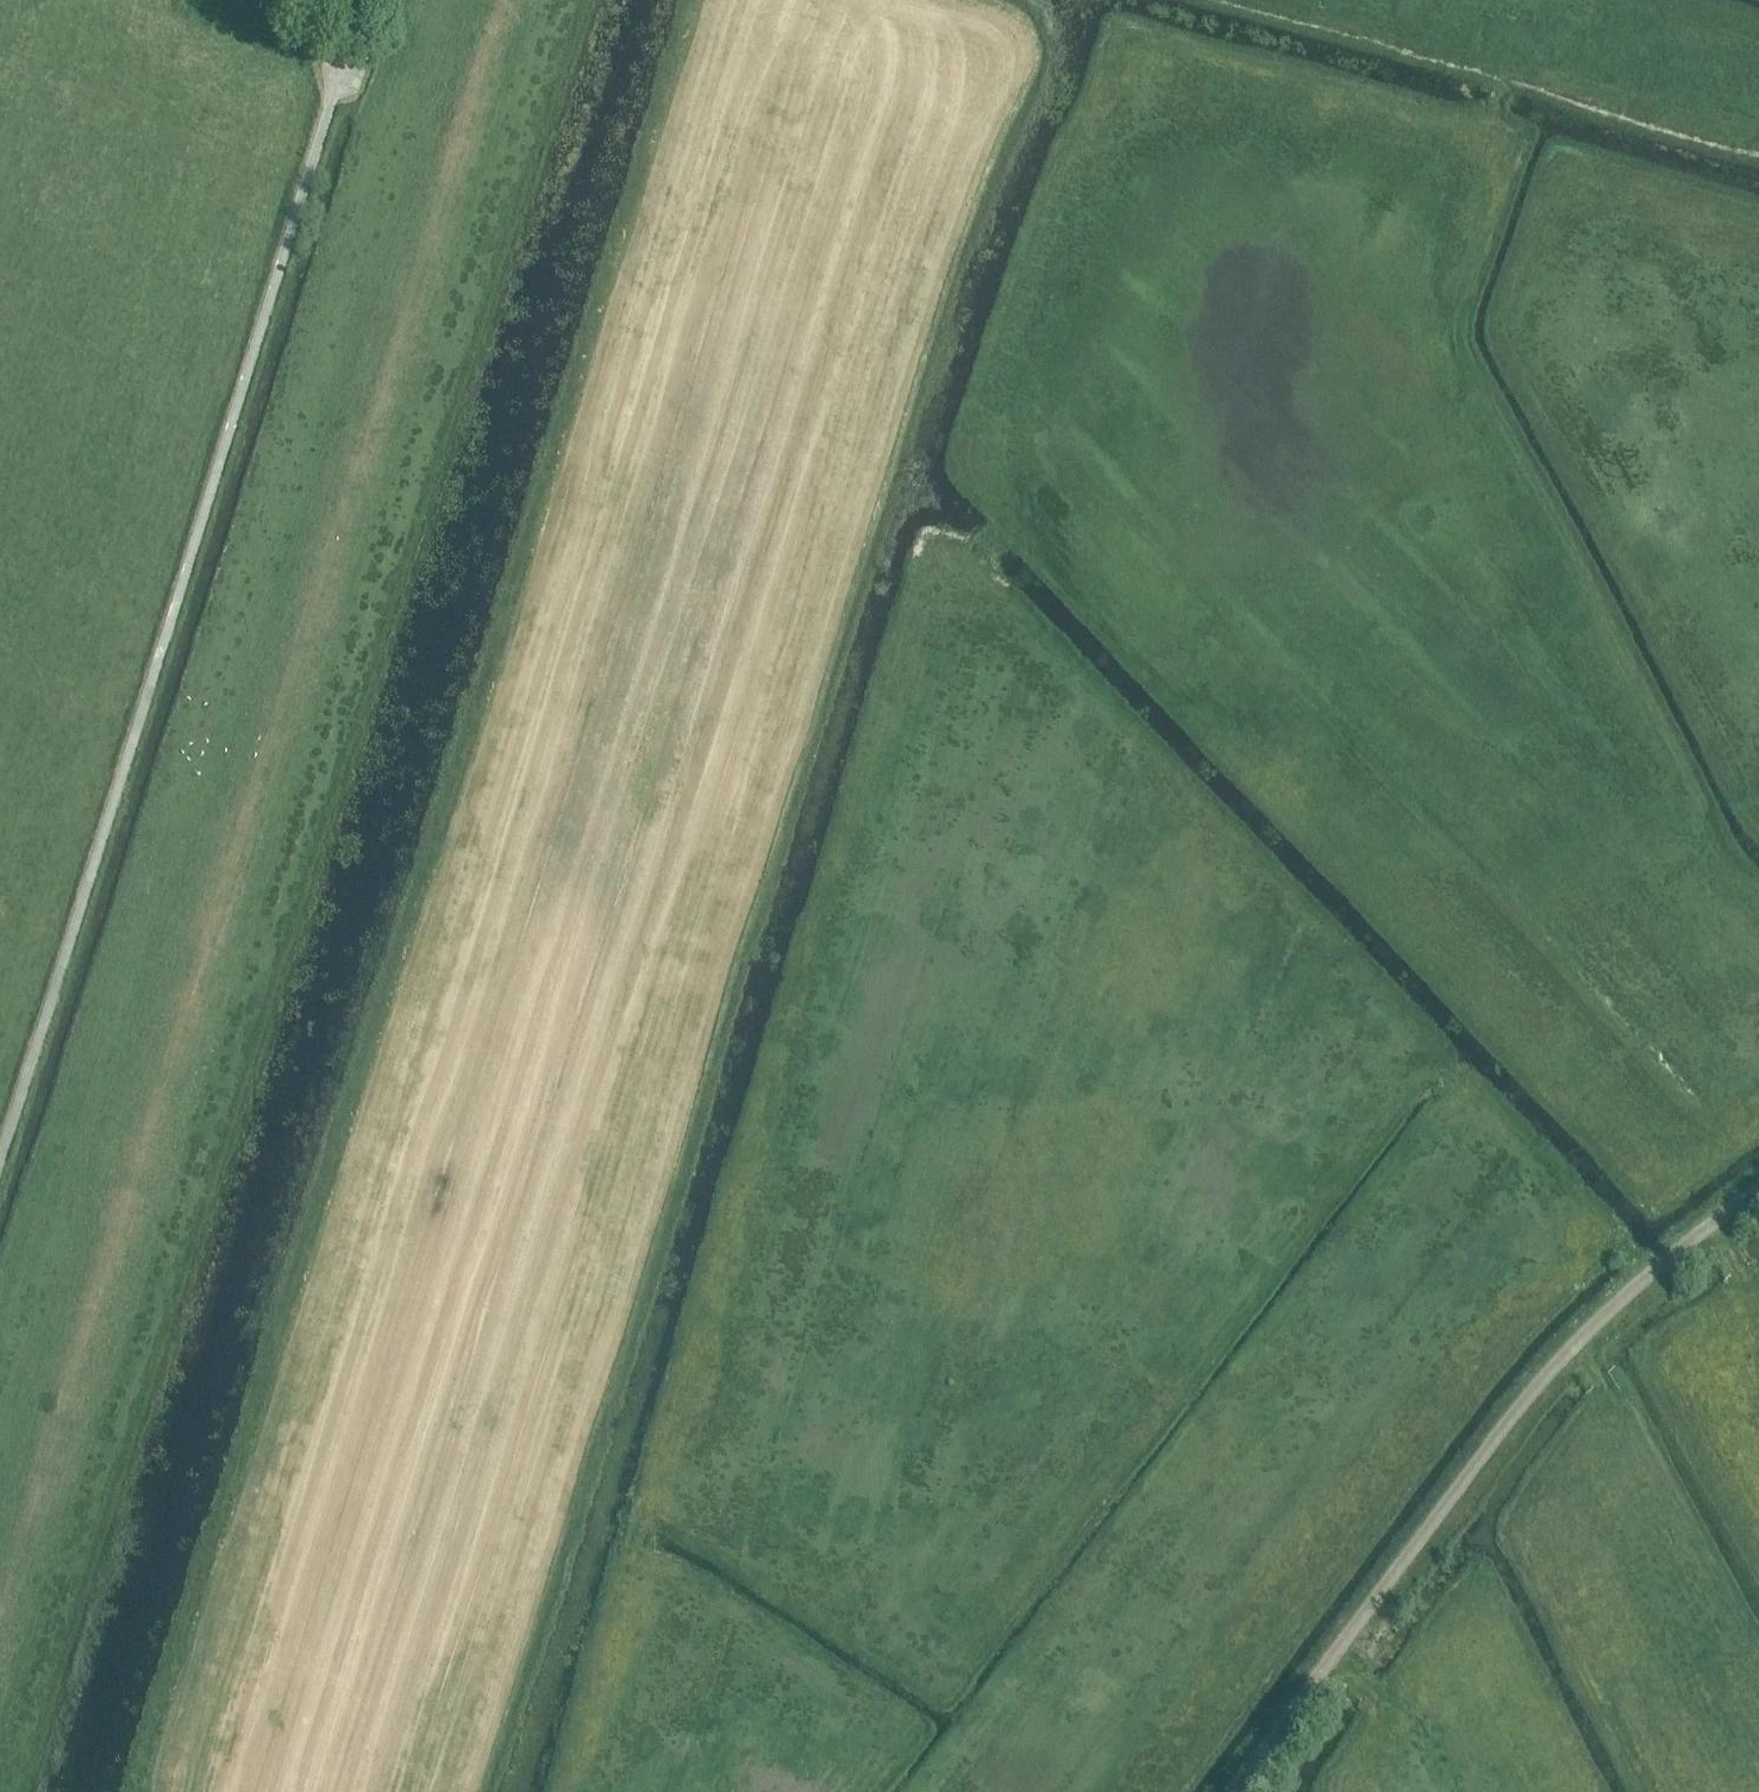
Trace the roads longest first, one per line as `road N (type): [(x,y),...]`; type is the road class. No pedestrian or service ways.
road 1 (unclassified): [(0,1163),(353,64)]
road 2 (unclassified): [(1233,1791),(1535,1388),(1659,1263),(1758,1186)]

